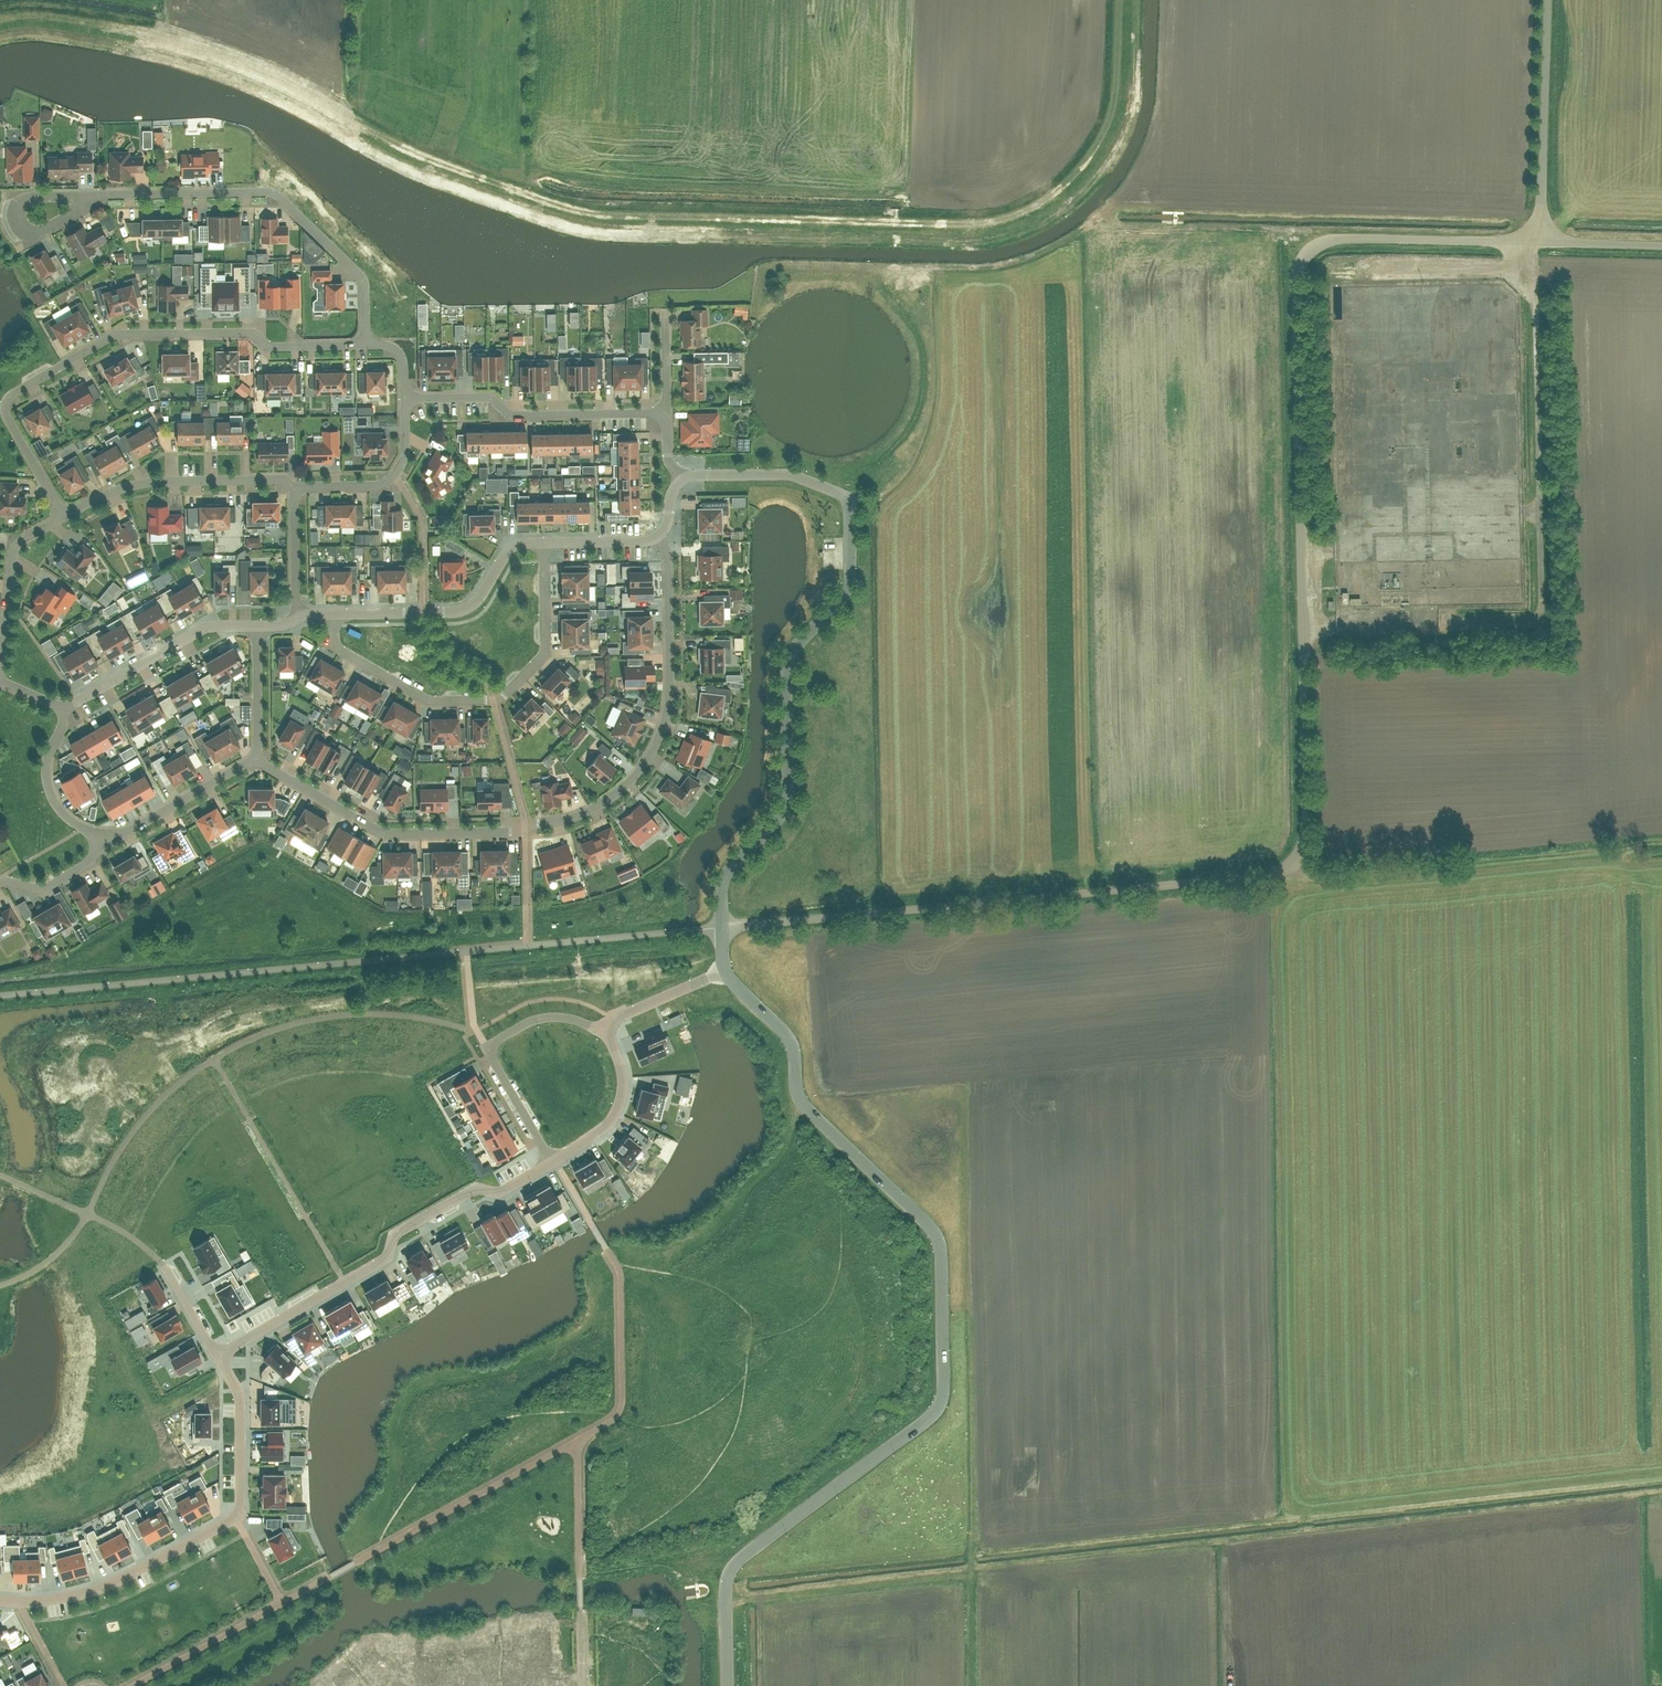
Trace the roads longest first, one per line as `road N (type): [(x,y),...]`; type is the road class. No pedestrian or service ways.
road 1 (unclassified): [(722,973),(793,1045),(804,1104),(941,1242),(945,1394),(928,1418),(728,1572),(727,1685)]
road 2 (unclassified): [(1539,241),(1332,237),(1311,247),(1298,267),(1305,825),(1300,853),(1283,870)]
road 3 (residential): [(255,758),(383,833),(510,831),(584,813),(635,776),(664,720),(668,558),(658,538)]
road 4 (unclassified): [(681,478),(776,474),(849,498),(846,594),(787,661),(784,807),(730,866),(721,886),(722,927)]
road 5 (unclassified): [(722,927),(1283,870)]
road 6 (residential): [(66,517),(4,407),(116,334),(251,332),(268,347),(366,346)]
road 7 (residential): [(217,1356),(239,1396),(240,1502),(226,1524),(107,1587),(0,1602)]
road 8 (residential): [(217,1356),(388,1257),(394,1235),(477,1187),(500,1192),(552,1163)]
road 9 (residential): [(542,543),(544,648),(492,700),(431,700),(337,646),(333,614)]
road 10 (track): [(1283,870),(1311,875),(1661,843)]
road 11 (residential): [(93,195),(275,193),(361,274),(366,346)]
road 12 (residential): [(666,414),(509,416),(490,397),(404,398)]
road 13 (residential): [(604,1031),(550,1017),(485,1048),(552,1163)]
road 14 (unclassified): [(1539,241),(1548,0)]
road 15 (residential): [(333,614),(468,608),(512,547),(542,543)]
road 16 (residential): [(66,517),(133,485),(278,479),(294,486)]
road 17 (residential): [(62,706),(203,628),(258,625)]
road 18 (unclassified): [(536,944),(722,927)]
road 19 (residential): [(294,486),(376,484),(394,475),(405,456),(404,398)]
road 20 (residential): [(101,841),(255,758)]
road 21 (residential): [(552,1163),(599,1136),(616,1115),(624,1073),(604,1031)]
road 22 (residential): [(0,655),(19,543),(66,517)]
road 23 (residential): [(101,841),(62,813),(48,786),(62,706)]
road 24 (residential): [(258,625),(255,758)]
road 25 (residential): [(297,618),(294,486)]
road 26 (residential): [(604,1031),(722,973)]
road 27 (unclassified): [(1661,245),(1539,241)]
road 28 (residential): [(0,881),(43,889),(88,862),(101,841)]
road 29 (residential): [(93,195),(39,231),(15,218),(31,198)]

